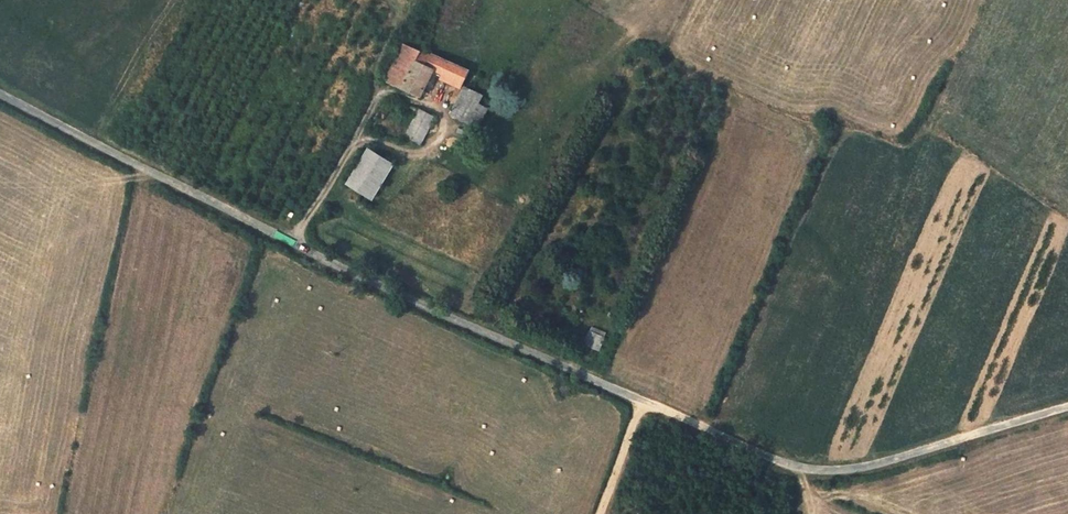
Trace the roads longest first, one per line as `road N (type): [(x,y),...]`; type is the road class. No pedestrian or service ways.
road 1 (unclassified): [(0,93),(489,334),(796,470),(833,474),(898,460),(1067,409)]

